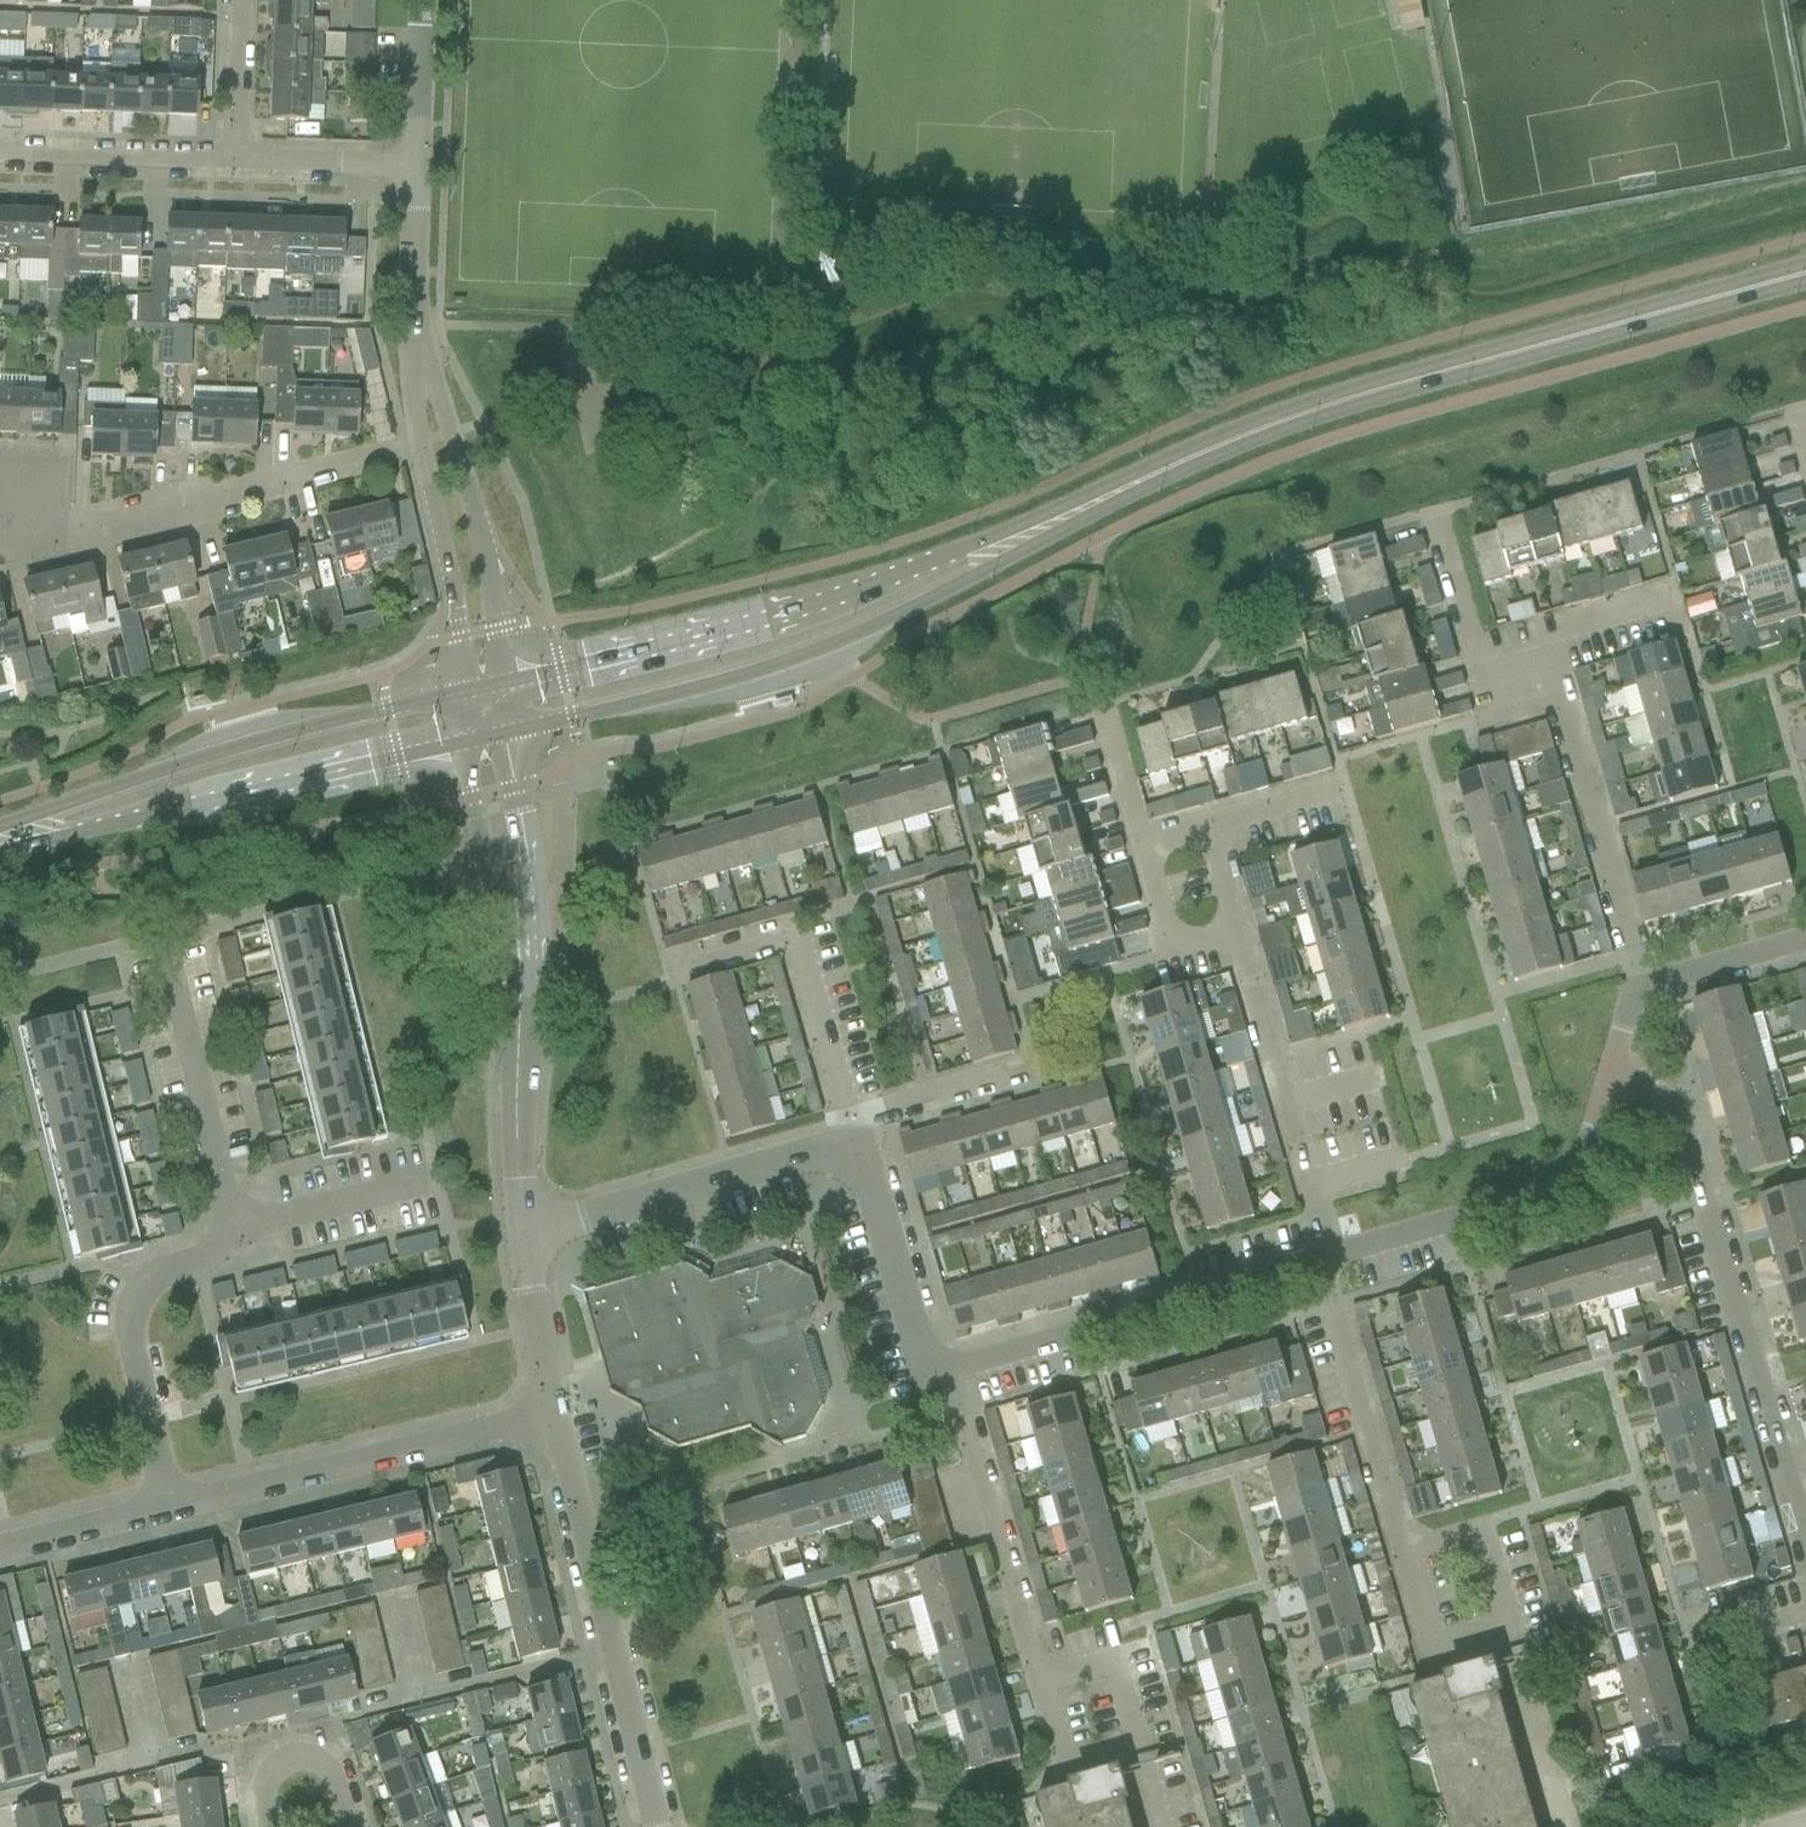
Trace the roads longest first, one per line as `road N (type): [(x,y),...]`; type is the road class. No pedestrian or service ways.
road 1 (secondary): [(510,735),(789,665),(974,579),(1171,470)]
road 2 (secondary): [(1171,470),(755,626),(504,687)]
road 3 (secondary): [(1171,470),(1327,408),(1805,276)]
road 4 (residential): [(169,1506),(129,1348),(131,1310),(160,1268),(231,1231),(170,969)]
road 5 (residential): [(1642,990),(1556,698),(1535,677),(1506,669),(1476,649),(1435,511)]
road 6 (residential): [(1805,1539),(1683,1113),(1669,1098),(1611,1079)]
road 7 (secondary): [(459,696),(226,751),(77,802),(21,835)]
road 8 (secondary): [(21,835),(81,833),(462,745)]
road 9 (unclassified): [(660,1826),(557,1418)]
road 10 (unclassified): [(169,1506),(557,1418)]
road 11 (residential): [(950,1373),(1319,1260)]
road 12 (unclassified): [(411,338),(410,403),(460,640),(459,696)]
road 13 (unclassified): [(504,687),(478,530),(439,397),(411,338)]
road 14 (residential): [(1333,1255),(1563,1187),(1583,1165),(1611,1079)]
road 15 (residential): [(522,1238),(806,1153),(847,1152)]
road 16 (residential): [(1044,1685),(950,1373)]
road 17 (residential): [(1333,1255),(1242,943)]
road 18 (residential): [(849,1122),(794,938),(668,971)]
road 19 (residential): [(303,478),(66,530),(0,502)]
road 20 (residential): [(1407,1551),(1319,1260)]
road 21 (unclassified): [(522,1238),(517,955)]
road 22 (residential): [(847,1152),(867,1176),(916,1347),(950,1373)]
road 23 (residential): [(232,156),(0,148)]
road 24 (unclassified): [(517,955),(529,868),(510,735)]
road 25 (unclassified): [(462,745),(467,798),(517,955)]
road 26 (residential): [(1242,943),(1173,960),(1143,845)]
road 27 (unclassified): [(557,1418),(522,1238)]
road 28 (residential): [(414,165),(232,156)]
road 29 (residential): [(849,1122),(1023,1071)]
road 30 (residential): [(1511,1620),(1432,1642),(1407,1551)]
road 31 (residential): [(1407,1551),(1483,1528),(1511,1620)]
road 32 (unclassified): [(0,1550),(169,1506)]
road 33 (unclassified): [(411,338),(414,165)]
road 34 (residential): [(349,1826),(335,1781),(304,1760),(269,1778),(267,1826)]
road 35 (residential): [(1642,990),(1805,940)]
road 36 (residential): [(1044,1685),(1114,1664),(1138,1745),(1129,1748)]
road 37 (unclassified): [(414,165),(421,0)]
road 38 (residential): [(232,156),(239,0)]
road 39 (residential): [(1129,1748),(1068,1766),(1044,1685)]
road 40 (residential): [(1143,845),(1100,706)]
road 41 (residential): [(1213,825),(1336,789)]
road 42 (residential): [(1242,943),(1213,825)]

